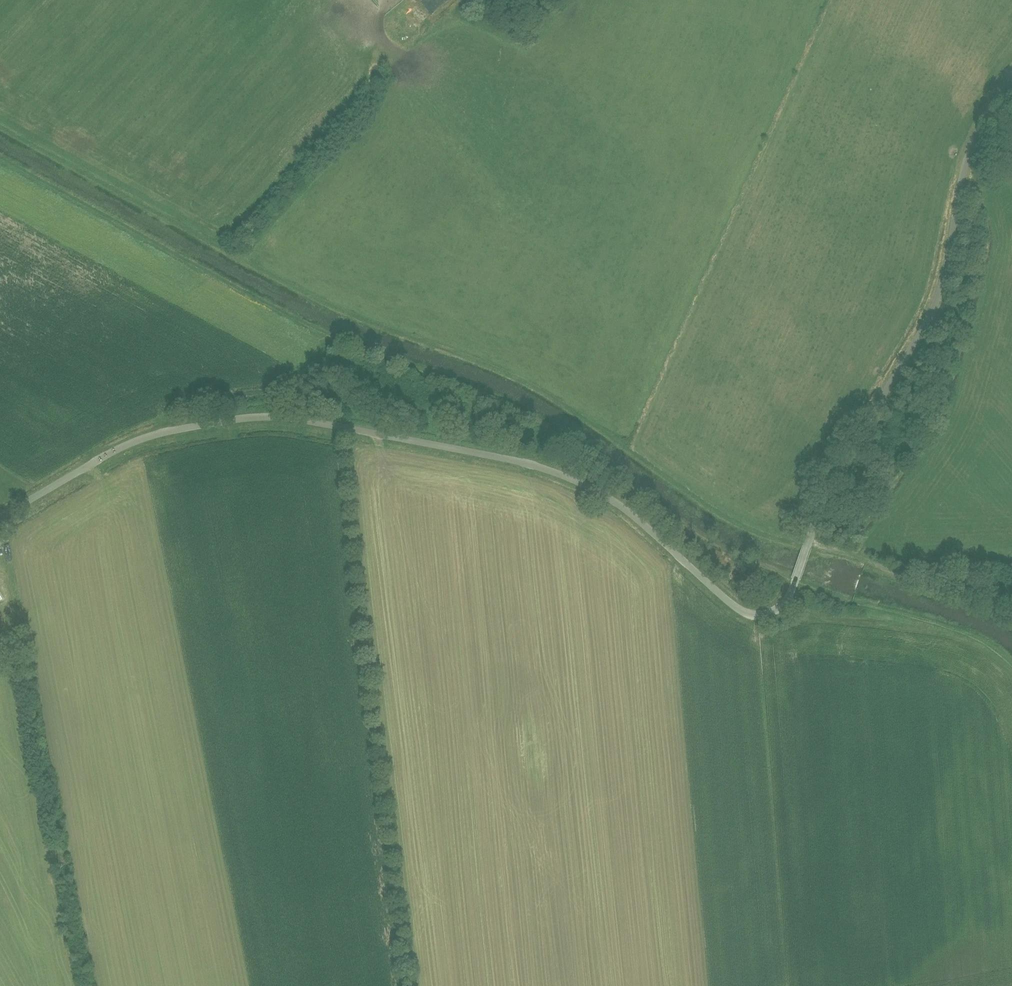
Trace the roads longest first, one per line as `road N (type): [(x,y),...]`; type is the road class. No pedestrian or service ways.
road 1 (unclassified): [(0,518),(138,440),(248,418),(304,420),(500,457),(573,480),(631,514),(736,608),(775,611),(823,495),(927,324),(967,152),(1011,74)]

